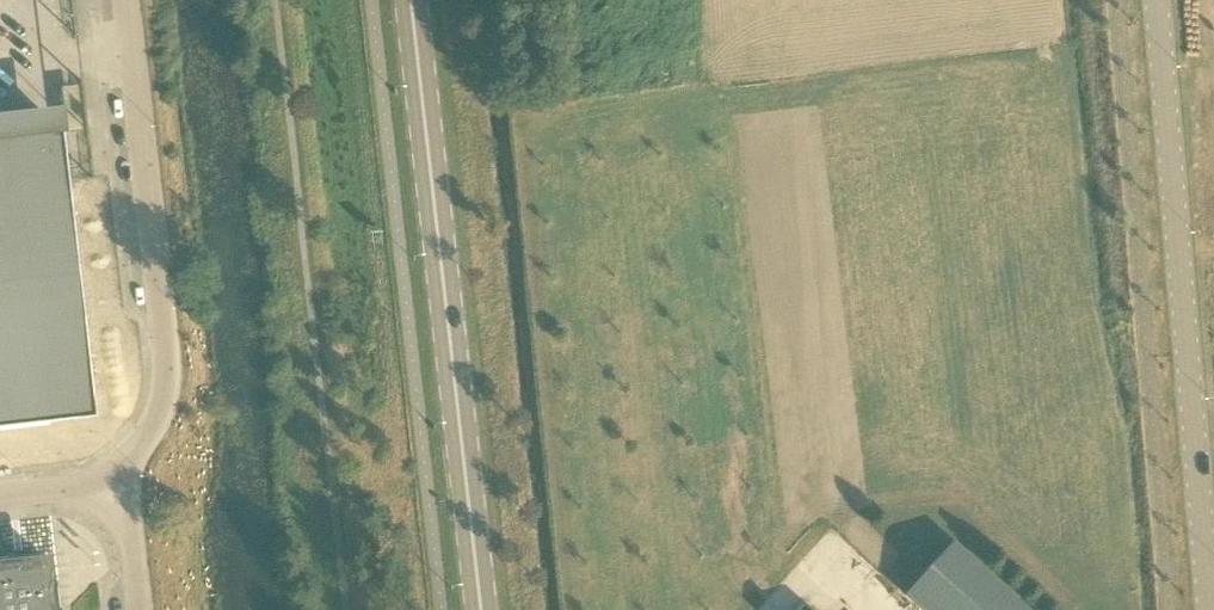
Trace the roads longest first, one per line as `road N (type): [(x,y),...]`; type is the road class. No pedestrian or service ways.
road 1 (secondary): [(481,609),(412,0)]
road 2 (tertiary): [(1211,609),(1156,0)]
road 3 (unclassified): [(101,485),(137,458),(161,410),(167,364),(126,0)]
road 4 (unclassified): [(139,609),(132,547),(101,485)]

